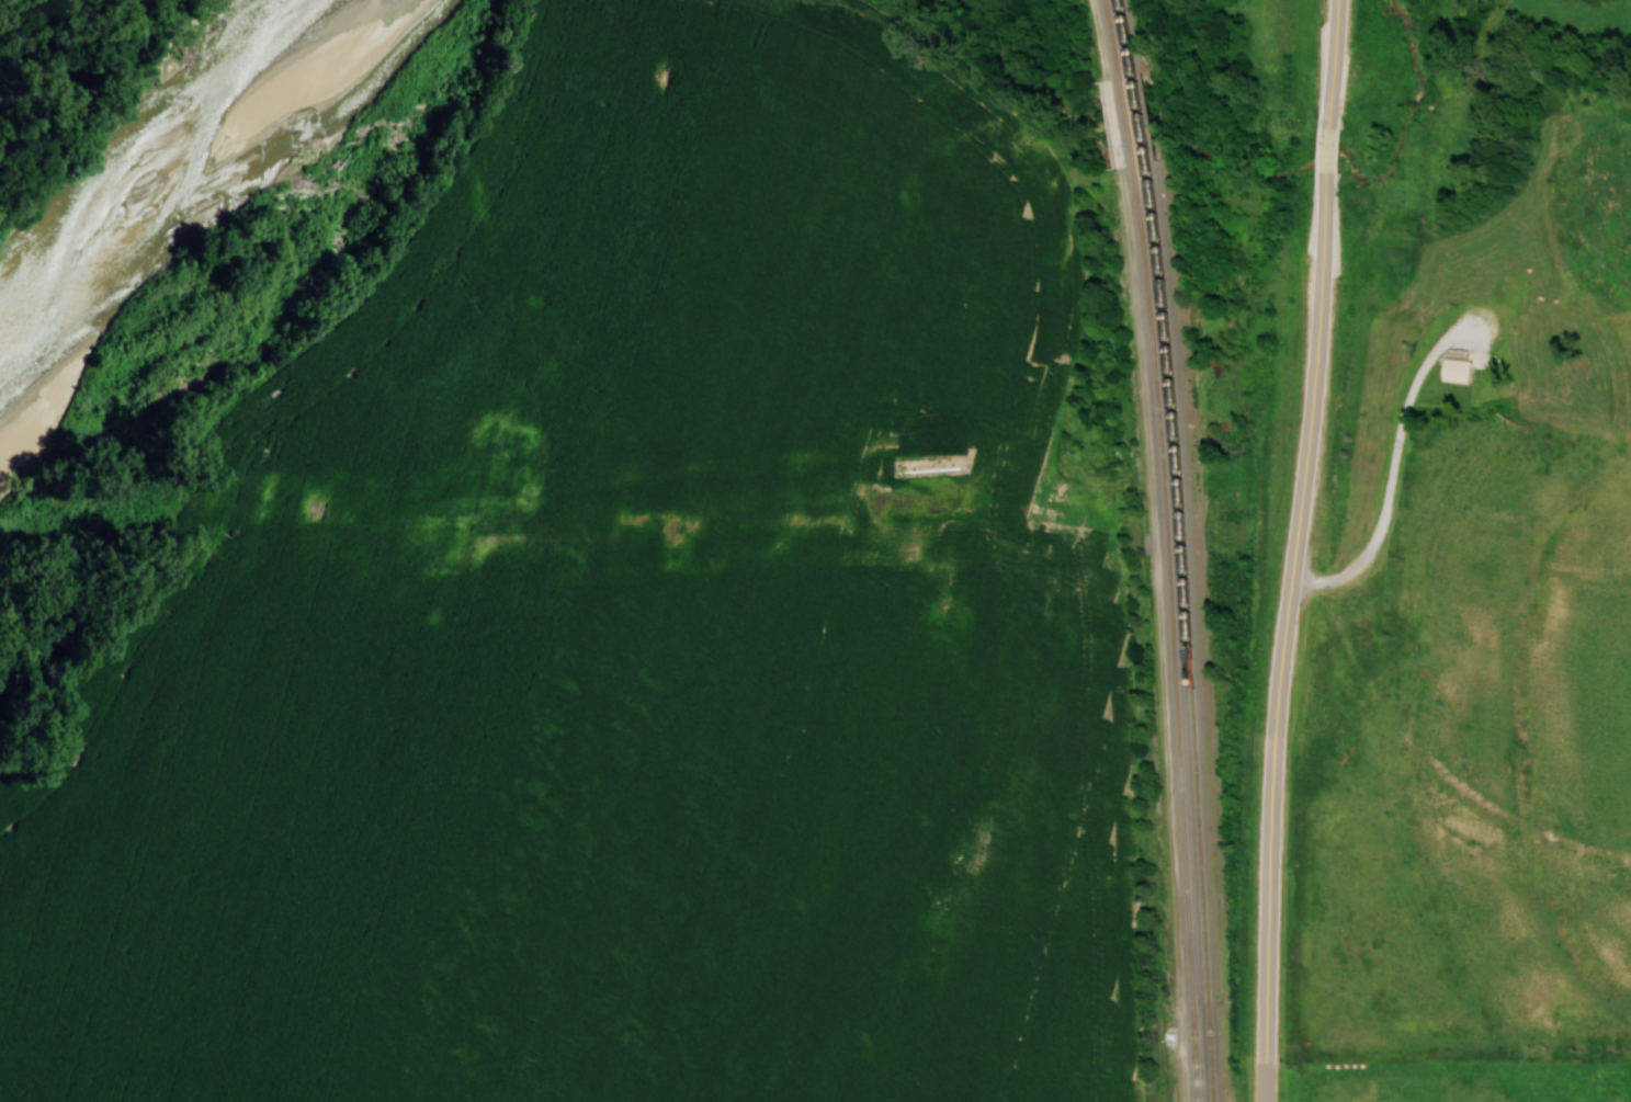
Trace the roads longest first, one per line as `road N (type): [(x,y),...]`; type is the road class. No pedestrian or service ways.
road 1 (tertiary): [(1264,1101),(1273,717),(1307,441),(1339,0)]

